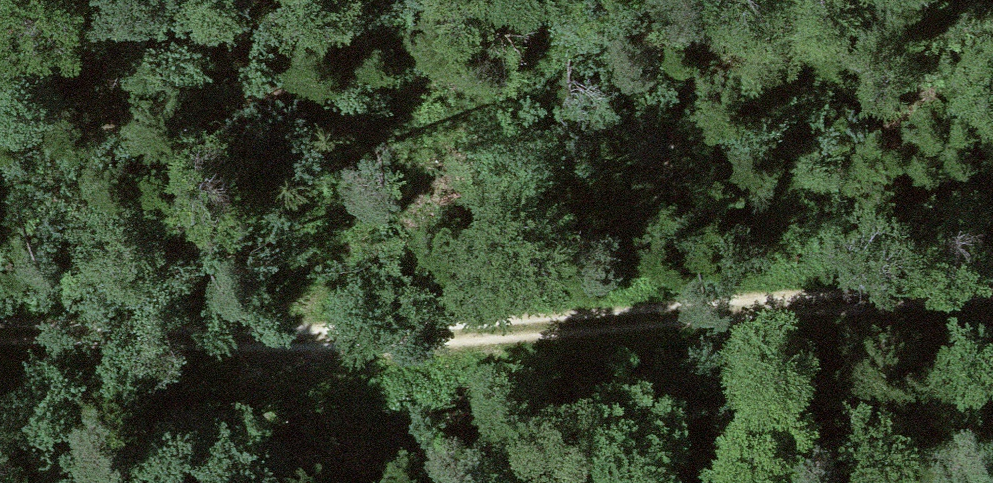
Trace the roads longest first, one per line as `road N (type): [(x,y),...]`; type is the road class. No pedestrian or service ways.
road 1 (track): [(992,287),(528,331),(238,342),(0,340)]
road 2 (track): [(238,342),(439,138),(599,0)]

